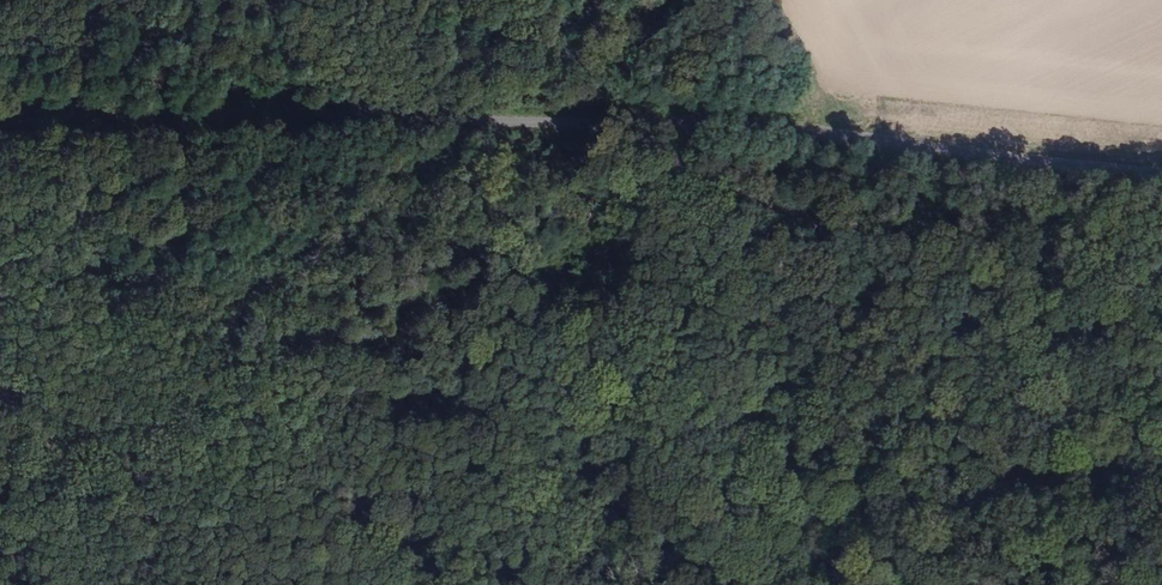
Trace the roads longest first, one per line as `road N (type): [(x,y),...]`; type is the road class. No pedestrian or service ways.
road 1 (track): [(0,510),(54,465),(183,411),(238,360),(370,347),(457,381),(479,359),(573,332),(749,304),(942,309),(1097,299)]
road 2 (unclassified): [(0,135),(190,122),(728,128),(1161,174)]

